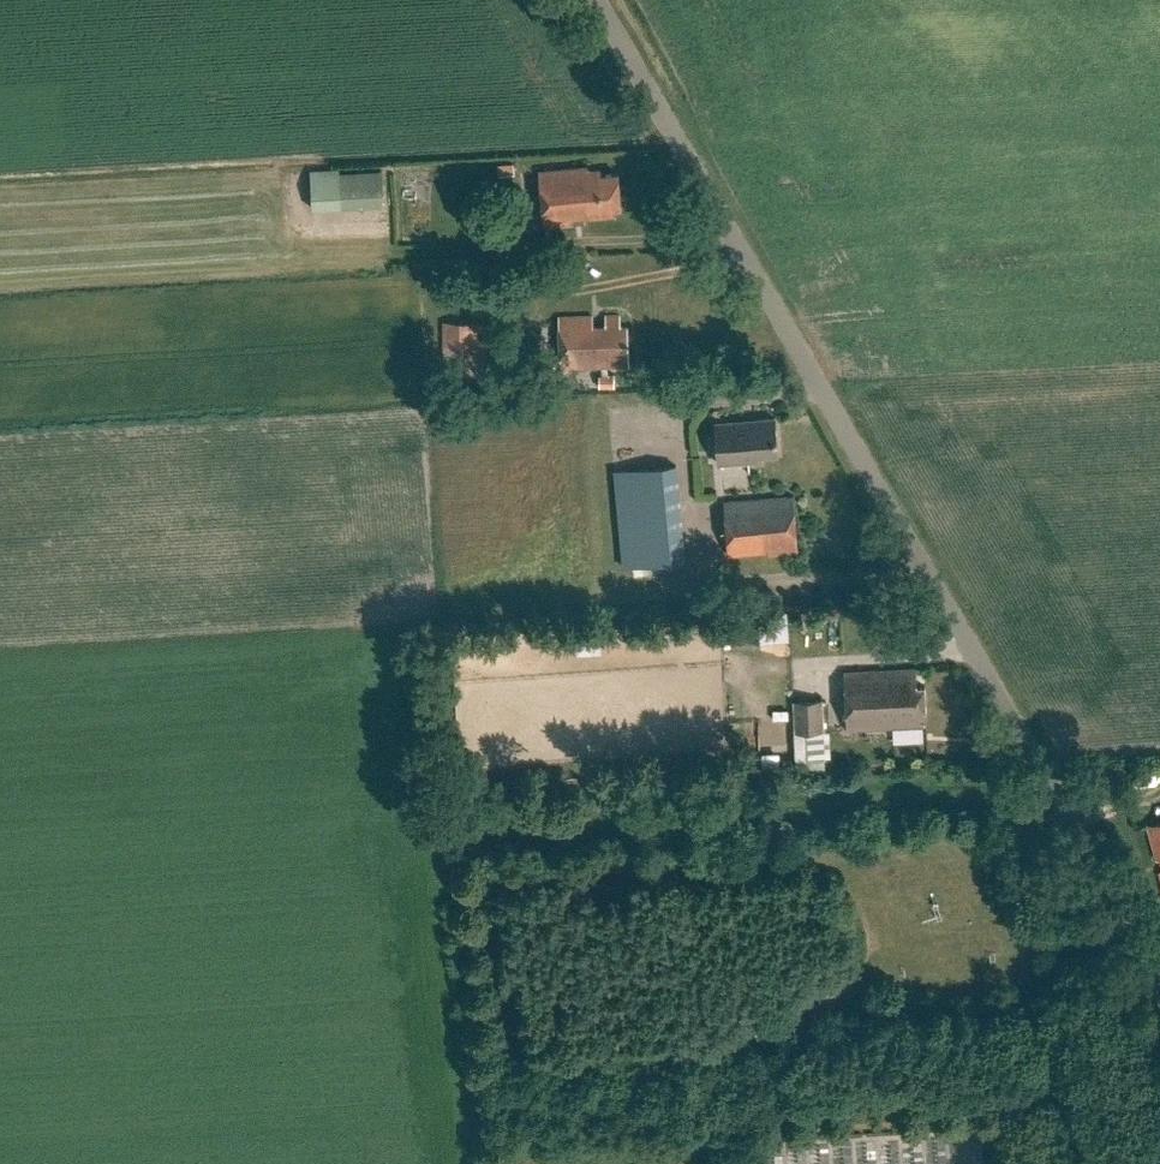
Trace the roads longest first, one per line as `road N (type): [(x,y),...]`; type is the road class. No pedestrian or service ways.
road 1 (unclassified): [(1159,974),(595,0)]

